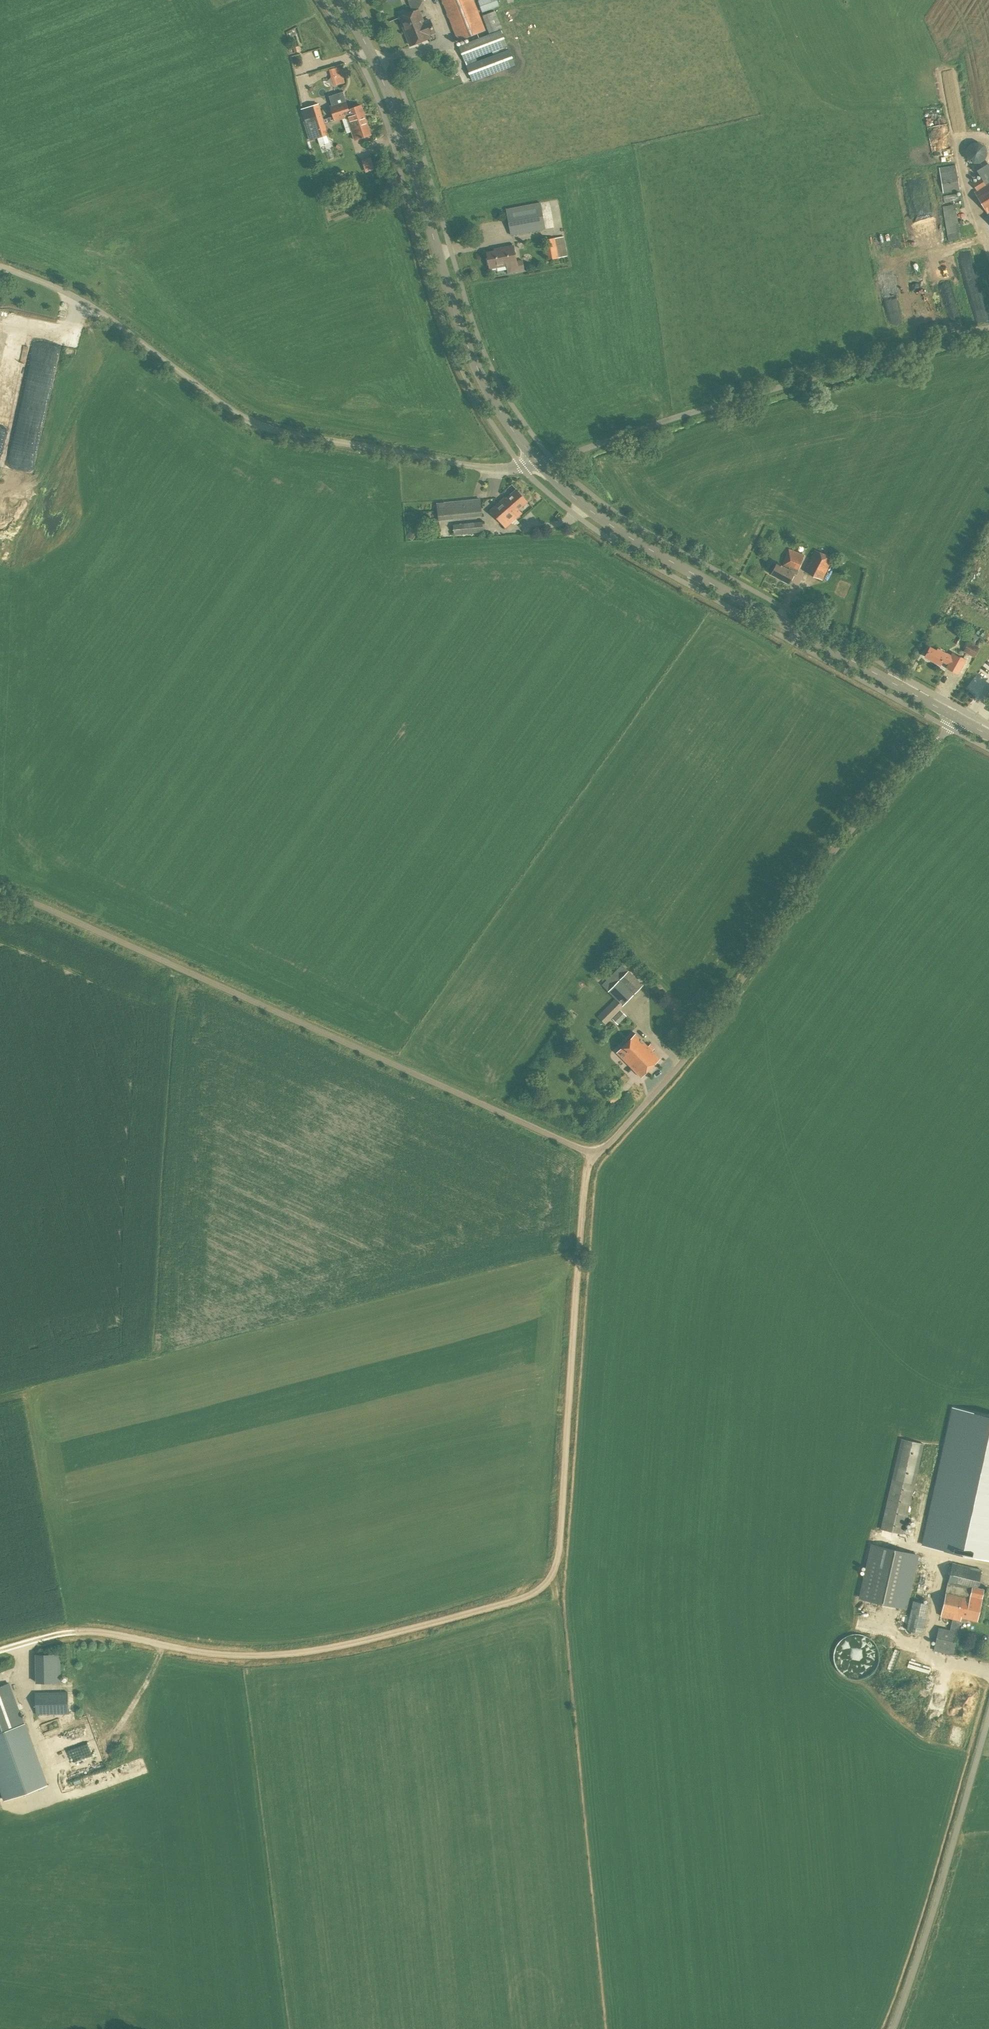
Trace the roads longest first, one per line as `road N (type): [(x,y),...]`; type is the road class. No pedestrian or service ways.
road 1 (unclassified): [(0,1650),(91,1631),(248,1655),(308,1650),(555,1581),(583,1188),(596,1150)]
road 2 (unclassified): [(0,889),(59,905),(596,1150)]
road 3 (unclassified): [(539,460),(474,467),(239,413),(80,293),(0,260)]
road 4 (unclassified): [(596,1150),(606,1147),(704,1026),(861,818),(959,716)]
road 5 (tertiary): [(539,460),(505,419),(470,353),(400,127),(341,0)]
road 6 (tertiary): [(959,716),(632,535),(568,492),(539,460)]
road 7 (unclassified): [(539,460),(988,321)]
road 8 (unclassified): [(887,2028),(988,1720)]

